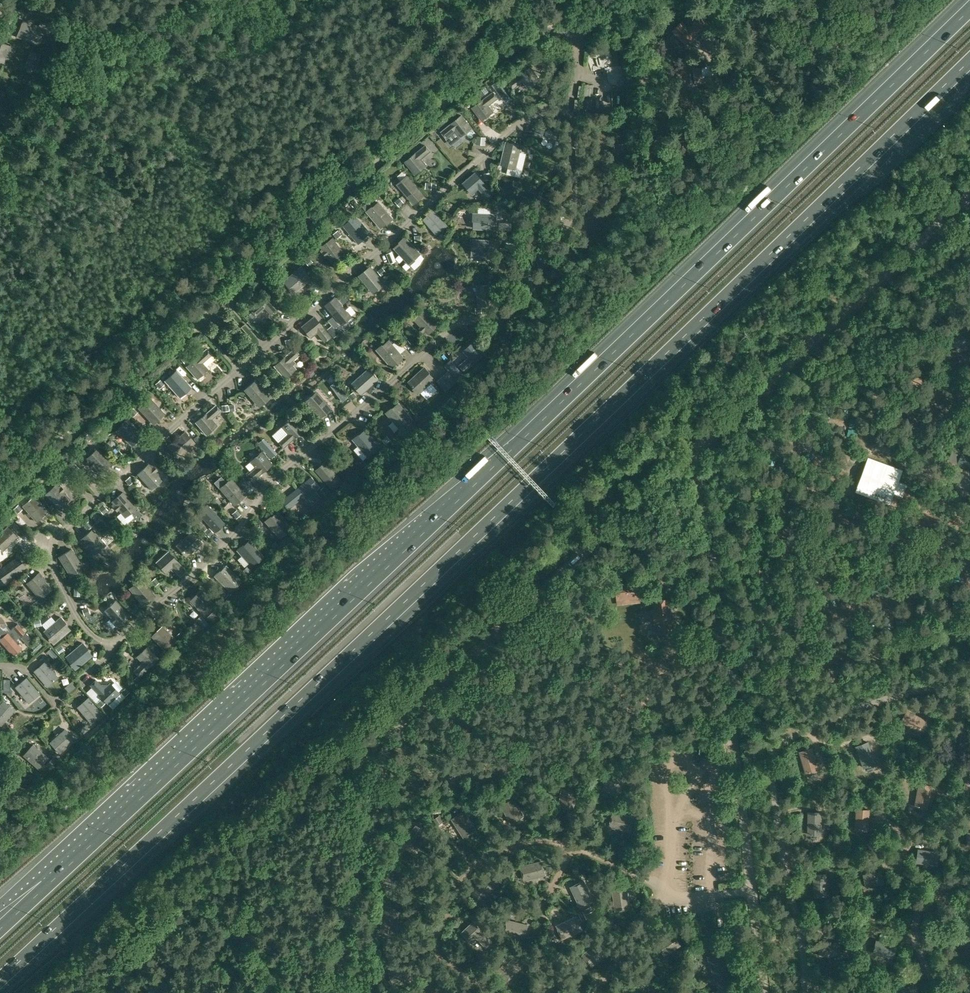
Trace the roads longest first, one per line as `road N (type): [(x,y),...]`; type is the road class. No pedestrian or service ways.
road 1 (motorway): [(0,984),(969,62)]
road 2 (motorway): [(969,8),(1,923)]
road 3 (unclassified): [(0,500),(486,66),(553,29),(660,0)]
road 4 (unclassified): [(335,992),(395,730),(702,442)]
road 5 (unclassified): [(764,992),(702,442)]
road 6 (unclassified): [(702,442),(969,195)]

